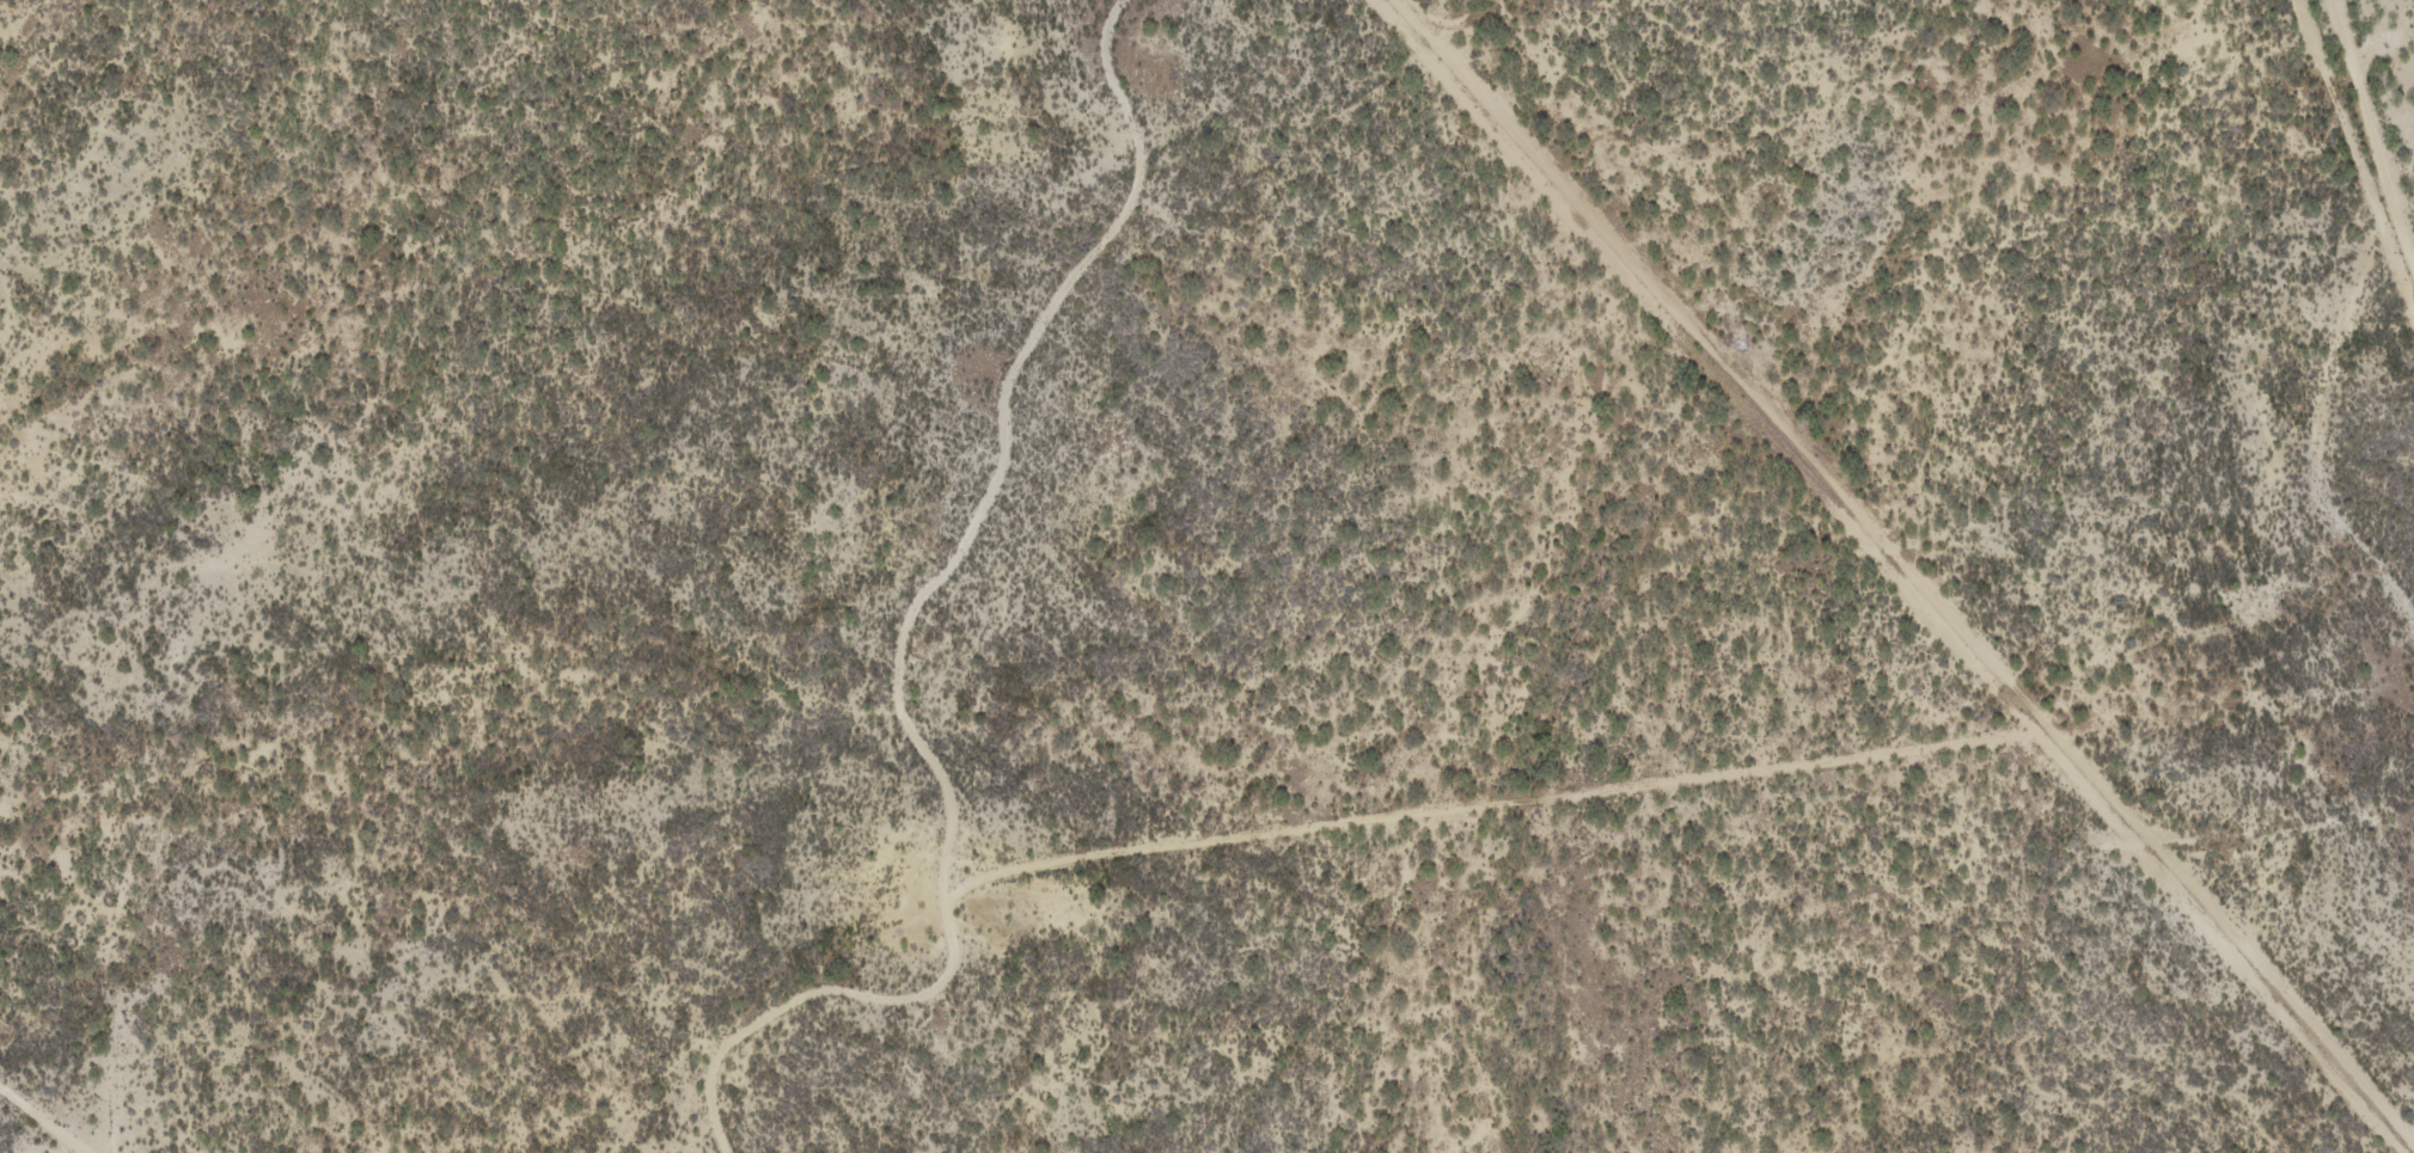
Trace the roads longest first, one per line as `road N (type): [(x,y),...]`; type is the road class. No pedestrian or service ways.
road 1 (residential): [(2413,1152),(1388,0)]
road 2 (residential): [(2413,299),(2310,0)]

